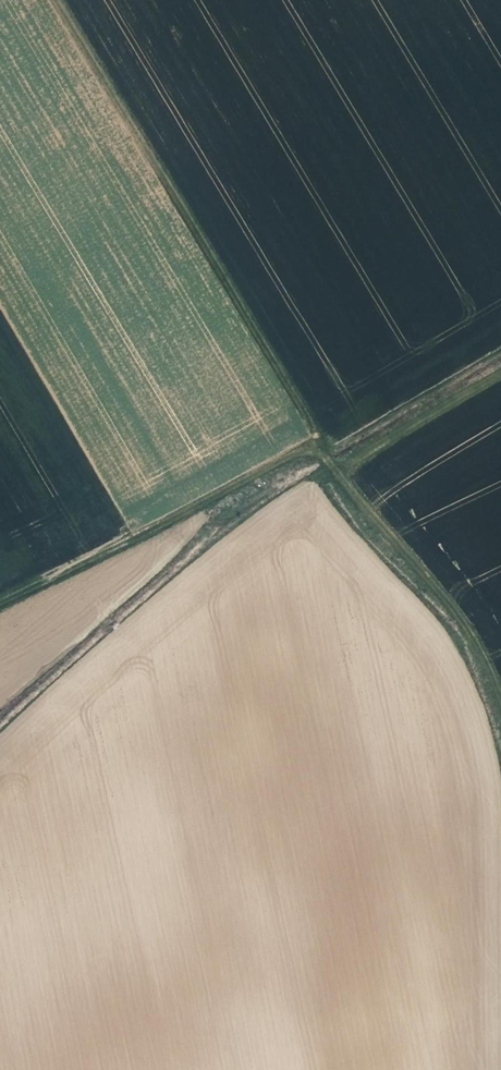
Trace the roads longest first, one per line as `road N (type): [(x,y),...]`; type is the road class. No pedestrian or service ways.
road 1 (track): [(60,0),(316,442),(460,610),(500,693)]
road 2 (track): [(0,602),(316,442)]
road 3 (track): [(500,373),(337,470)]

